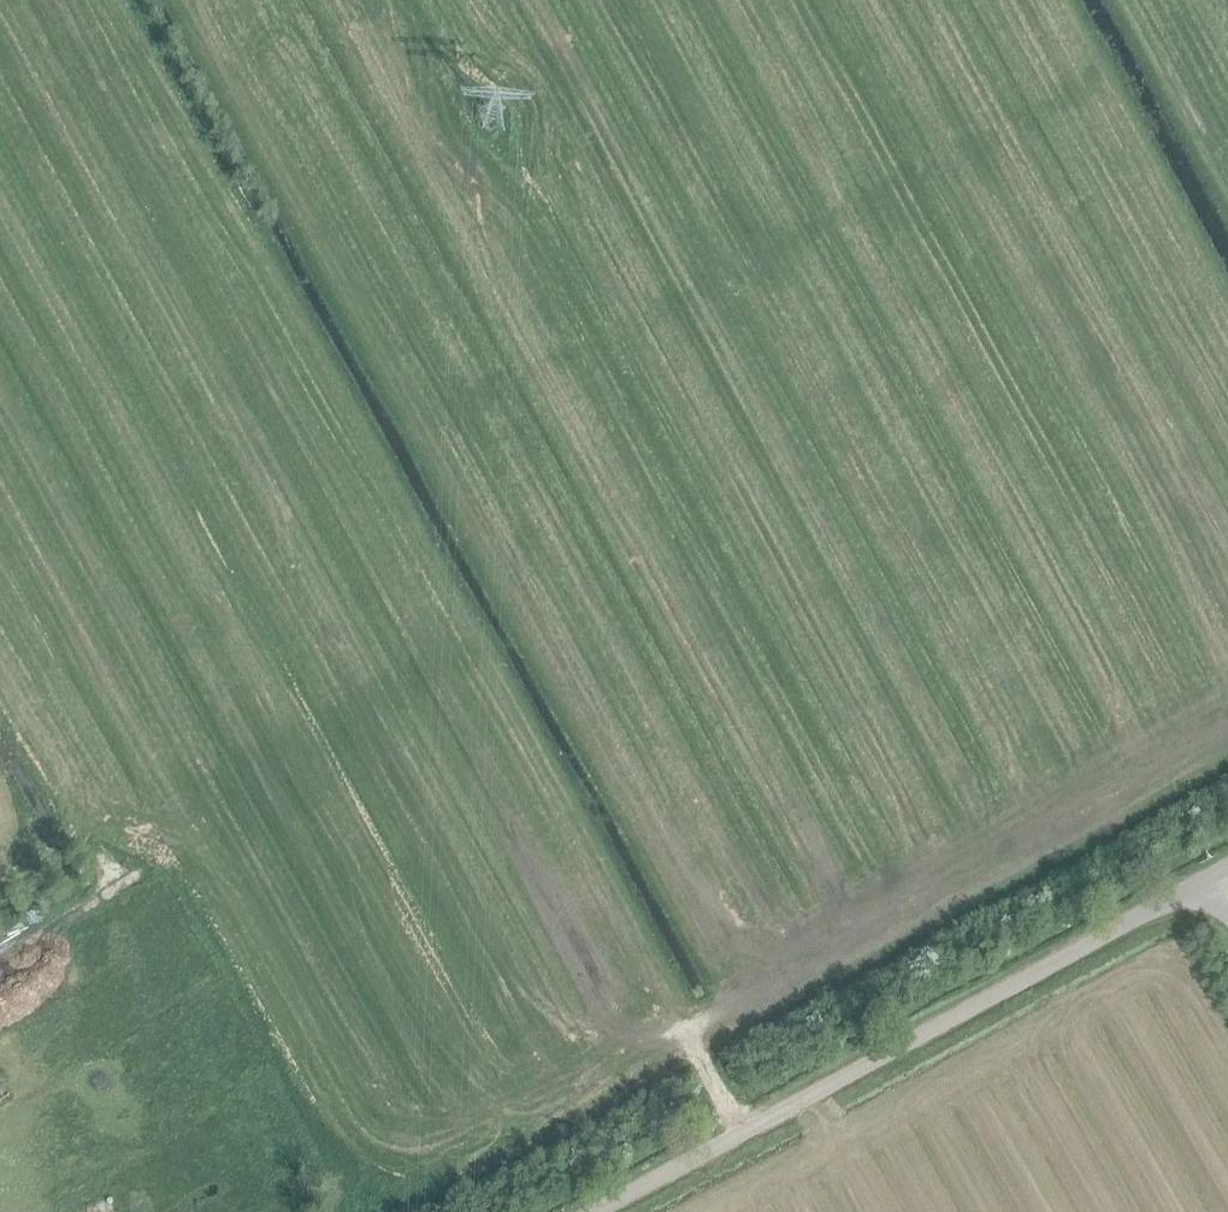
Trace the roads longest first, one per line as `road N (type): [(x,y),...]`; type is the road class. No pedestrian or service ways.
road 1 (unclassified): [(590,1211),(1215,872)]

